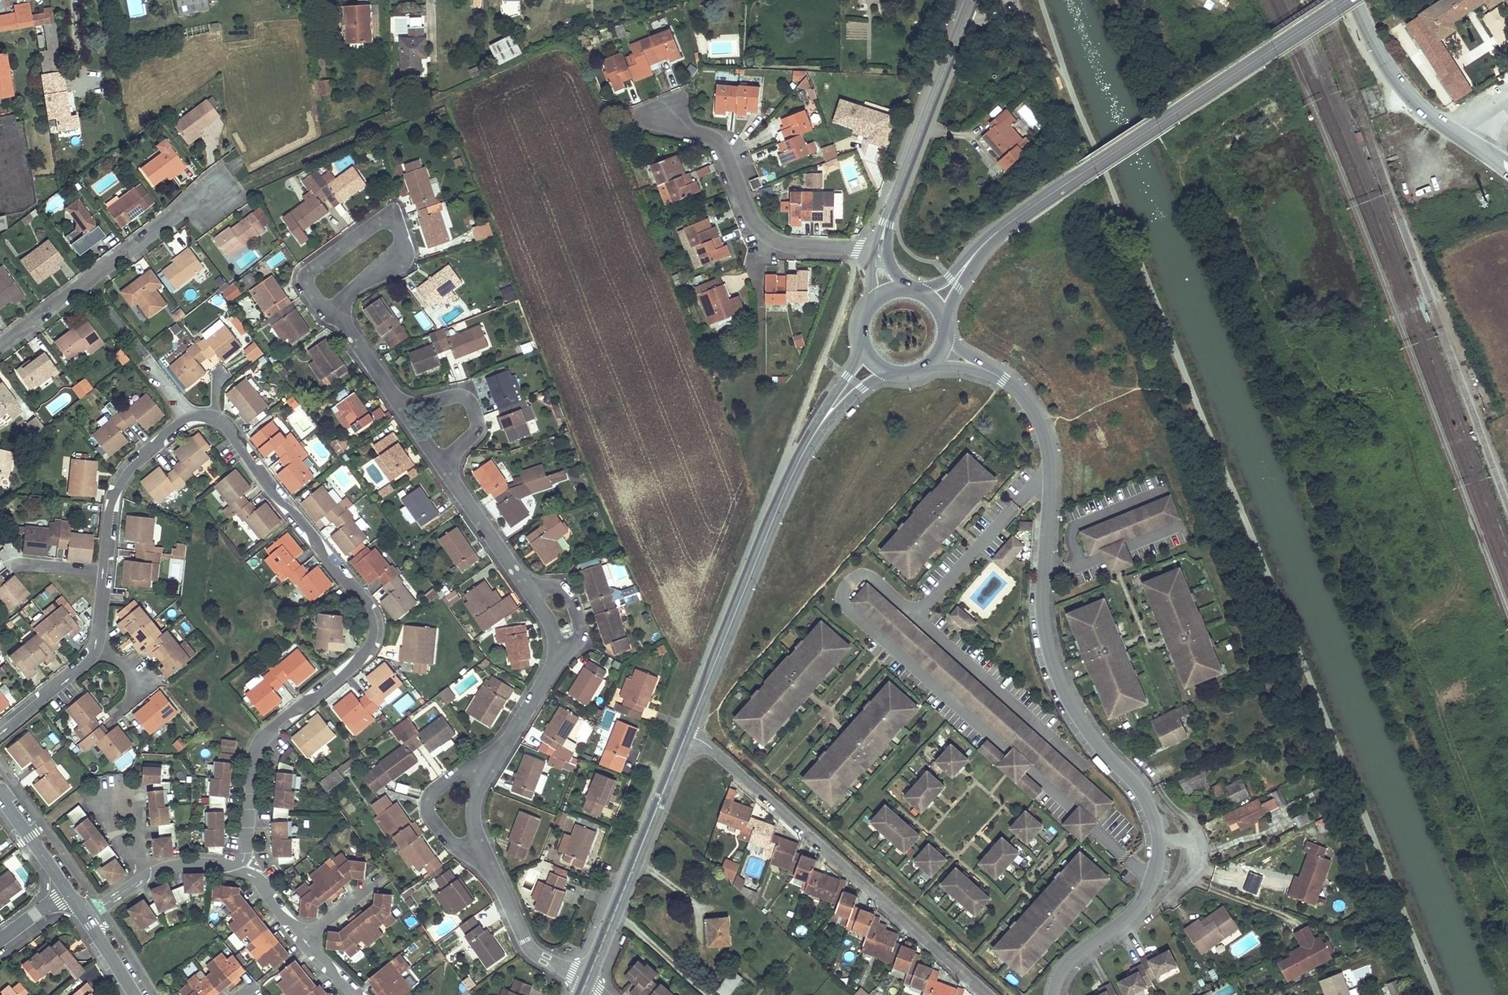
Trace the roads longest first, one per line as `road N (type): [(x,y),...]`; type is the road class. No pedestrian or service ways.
road 1 (residential): [(0,739),(97,653),(119,487),(182,423),(202,416),(220,424),(368,607),(373,637),(342,678),(279,720),(261,743),(248,849),(236,865)]
road 2 (track): [(1507,981),(1187,186)]
road 3 (residential): [(586,983),(529,948),(479,848),(476,820),(493,761),(555,667),(560,646),(528,589),(338,324)]
road 4 (residential): [(978,366),(1029,403),(1041,425),(1049,472),(1041,600),(1047,654),(1069,705),(1152,806),(1160,840),(1161,870),(1141,912),(1062,971),(1054,994)]
road 5 (secondary): [(831,409),(793,472),(586,983)]
road 6 (secondary): [(1078,177),(1343,0)]
road 7 (residential): [(0,346),(181,213),(223,194)]
road 8 (tertiary): [(886,223),(971,0)]
road 9 (tertiary): [(1507,168),(1414,101),(1355,0)]
road 10 (residential): [(338,324),(315,293),(317,269),(396,217),(414,254)]
road 11 (residential): [(140,878),(130,794),(112,792),(106,814),(135,866)]
road 12 (residential): [(354,994),(261,884),(236,865)]
road 13 (secondary): [(1078,177),(966,263)]

